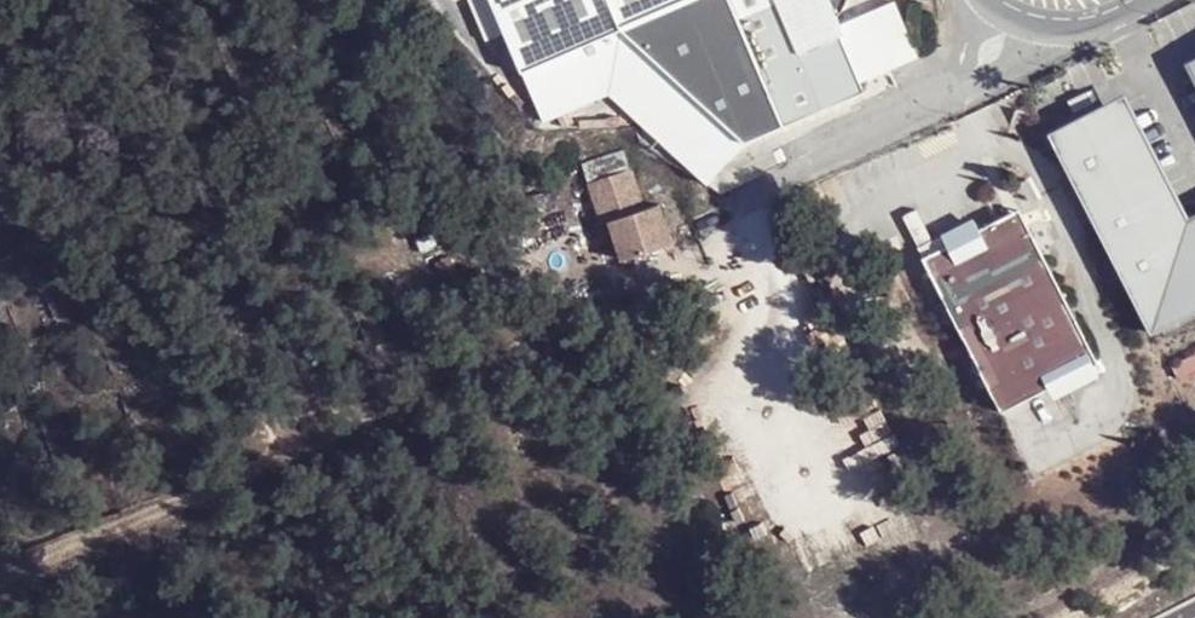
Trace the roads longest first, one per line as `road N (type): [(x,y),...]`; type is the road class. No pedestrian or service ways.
road 1 (unclassified): [(985,0),(1029,28),(1056,33),(1092,27),(1149,0)]

